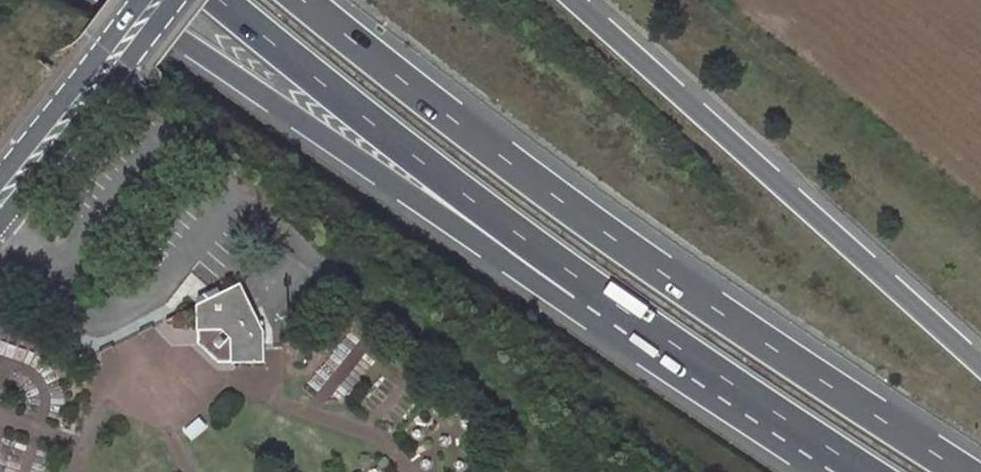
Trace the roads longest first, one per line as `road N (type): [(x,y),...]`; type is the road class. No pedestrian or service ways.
road 1 (trunk): [(965,471),(602,231),(304,0)]
road 2 (trunk): [(117,0),(524,275),(586,284)]
road 3 (trunk): [(980,366),(577,0)]
road 4 (trunk): [(223,0),(586,284)]
road 5 (trunk): [(586,284),(869,471)]
road 6 (secondary): [(165,0),(0,204)]

